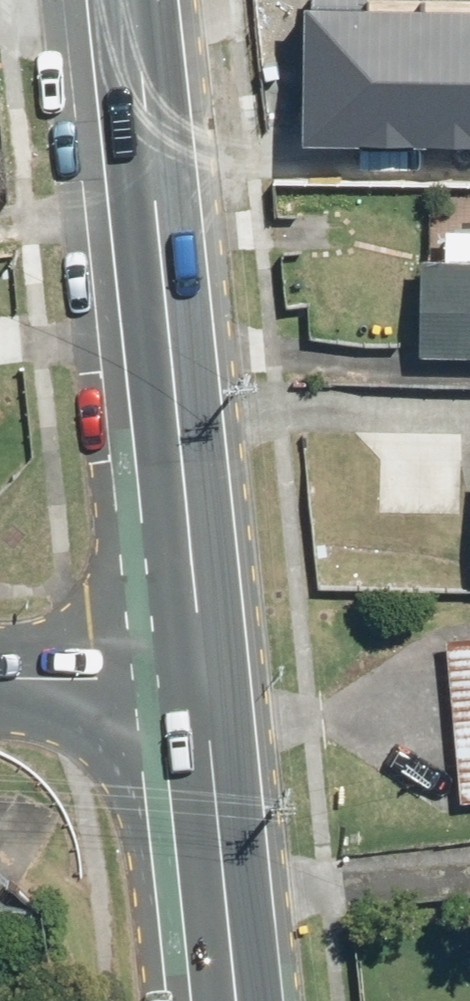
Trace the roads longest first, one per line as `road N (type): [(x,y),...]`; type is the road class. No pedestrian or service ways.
road 1 (secondary): [(197,683),(120,0)]
road 2 (secondary): [(229,1000),(197,683)]
road 3 (secondary): [(0,683),(197,683)]

